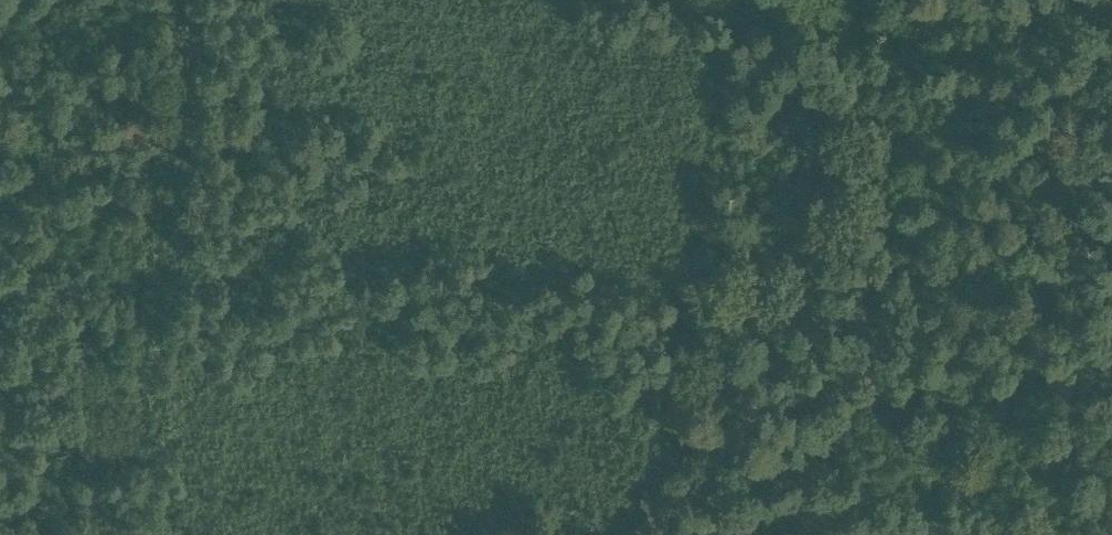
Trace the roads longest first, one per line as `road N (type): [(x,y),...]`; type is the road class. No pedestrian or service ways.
road 1 (track): [(732,0),(633,534)]
road 2 (track): [(179,0),(104,534)]

